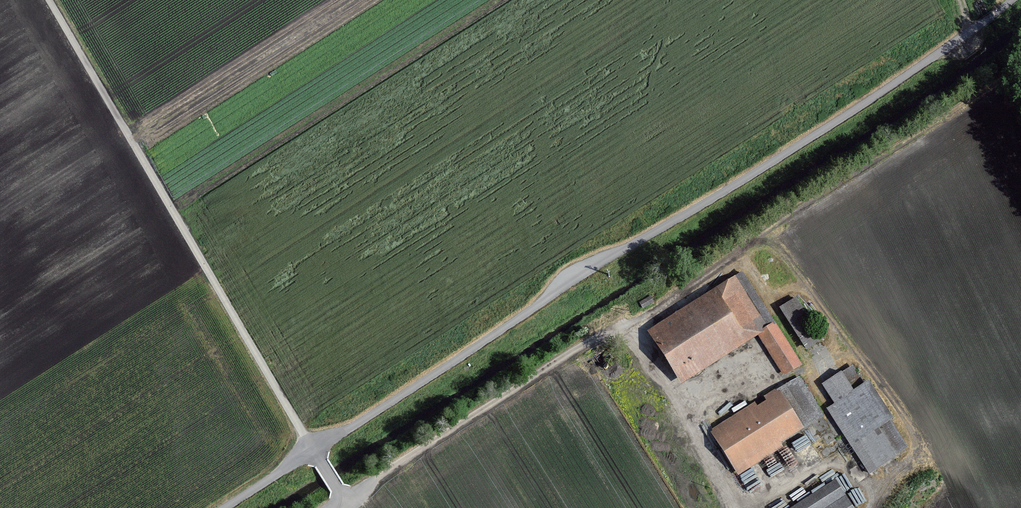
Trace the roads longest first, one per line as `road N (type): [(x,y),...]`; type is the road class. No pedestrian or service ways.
road 1 (track): [(1011,0),(791,152),(589,269),(311,450)]
road 2 (track): [(311,450),(49,0)]
road 3 (track): [(728,507),(666,384),(589,269)]

